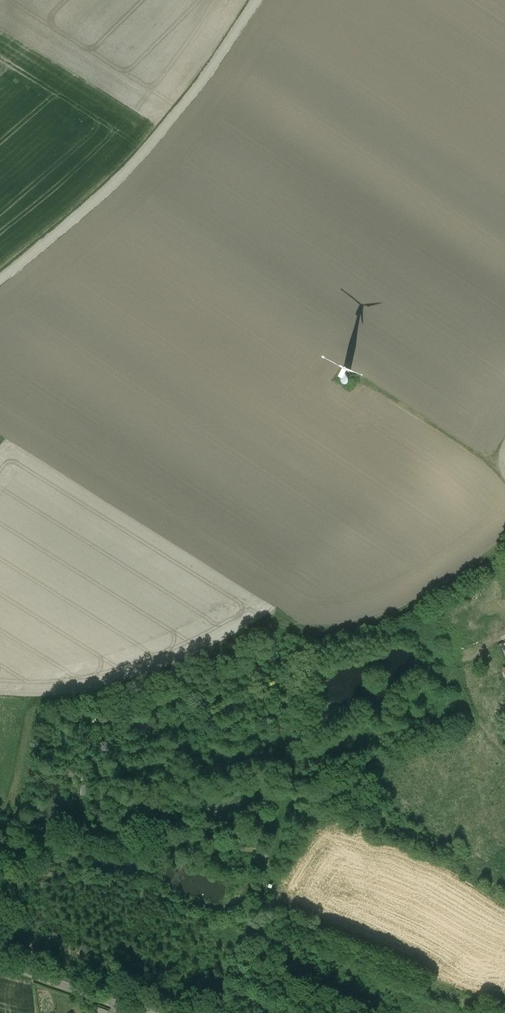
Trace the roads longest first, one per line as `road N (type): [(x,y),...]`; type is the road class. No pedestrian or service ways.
road 1 (track): [(0,277),(110,184),(176,113),(254,0)]
road 2 (track): [(496,468),(357,376)]
road 3 (unclassified): [(128,1012),(0,961)]

